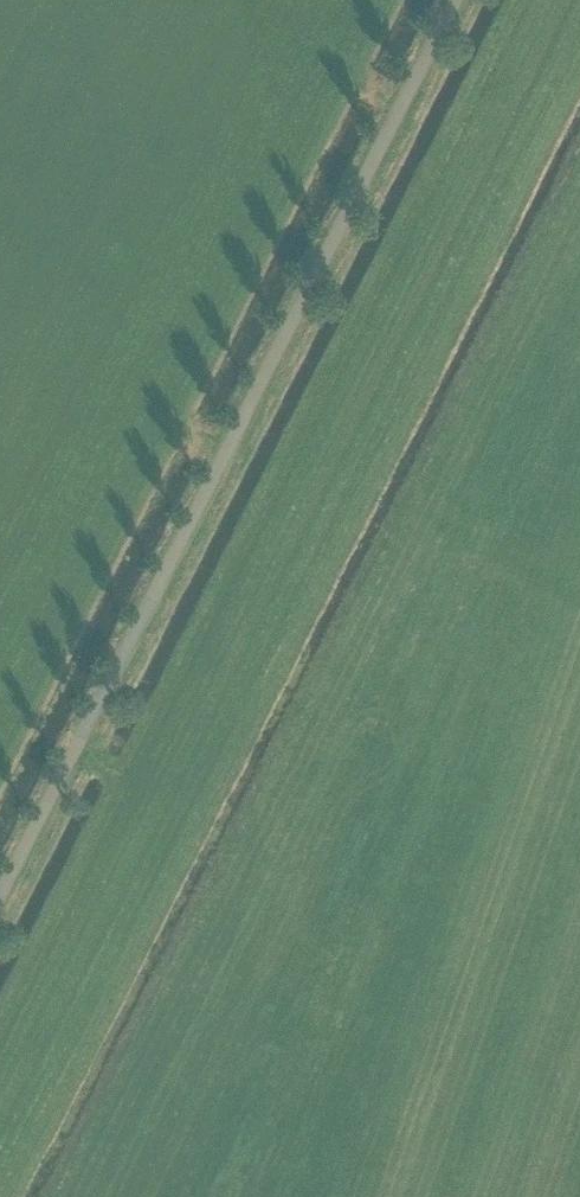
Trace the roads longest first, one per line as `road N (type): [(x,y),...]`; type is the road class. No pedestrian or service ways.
road 1 (unclassified): [(0,895),(453,0)]

